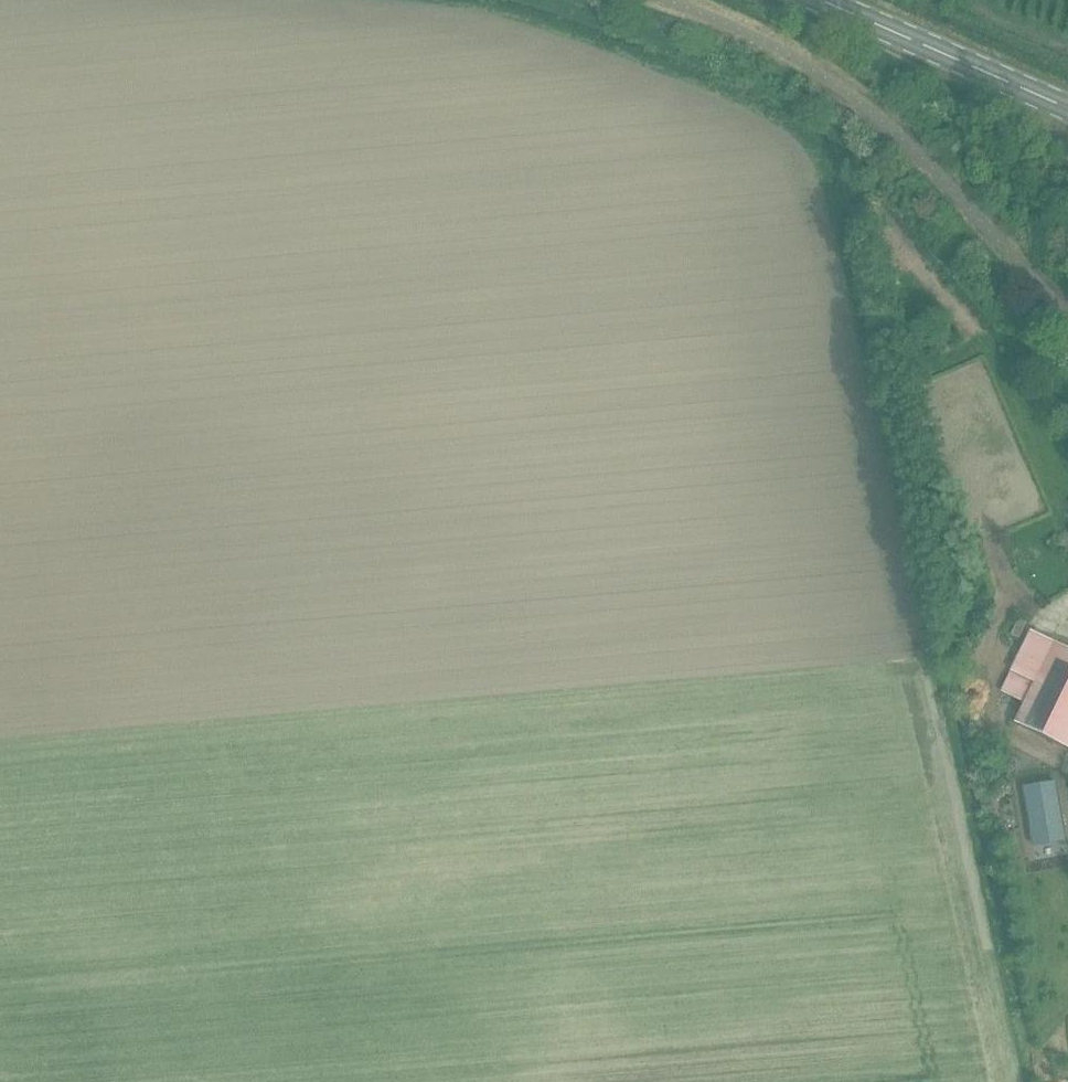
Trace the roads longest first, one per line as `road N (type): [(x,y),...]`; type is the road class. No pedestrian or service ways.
road 1 (secondary): [(1067,107),(818,0)]

